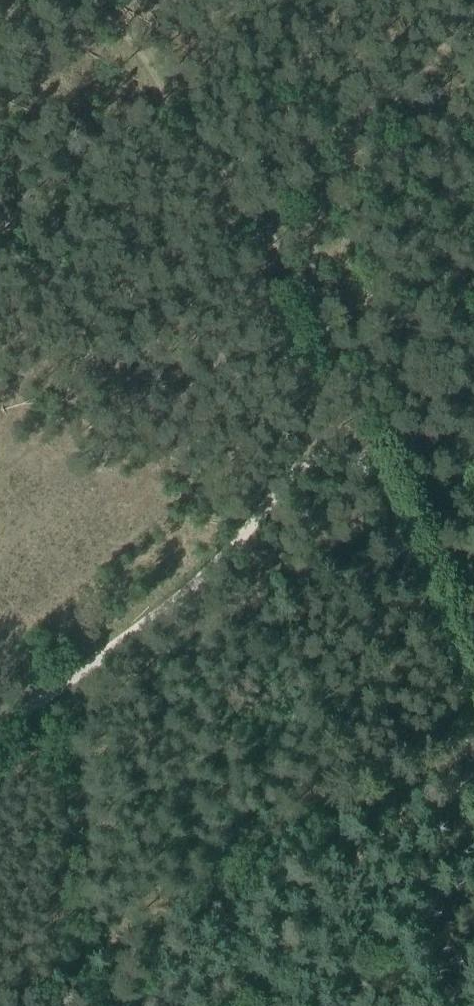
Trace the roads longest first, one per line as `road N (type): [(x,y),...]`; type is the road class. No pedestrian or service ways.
road 1 (track): [(0,714),(151,610),(254,521),(304,450)]
road 2 (track): [(314,283),(136,39),(89,0)]
road 3 (track): [(314,283),(336,181),(473,13)]
road 4 (track): [(304,450),(384,470),(473,687)]
road 5 (track): [(304,450),(320,391),(314,283)]
road 6 (track): [(384,470),(319,314)]

